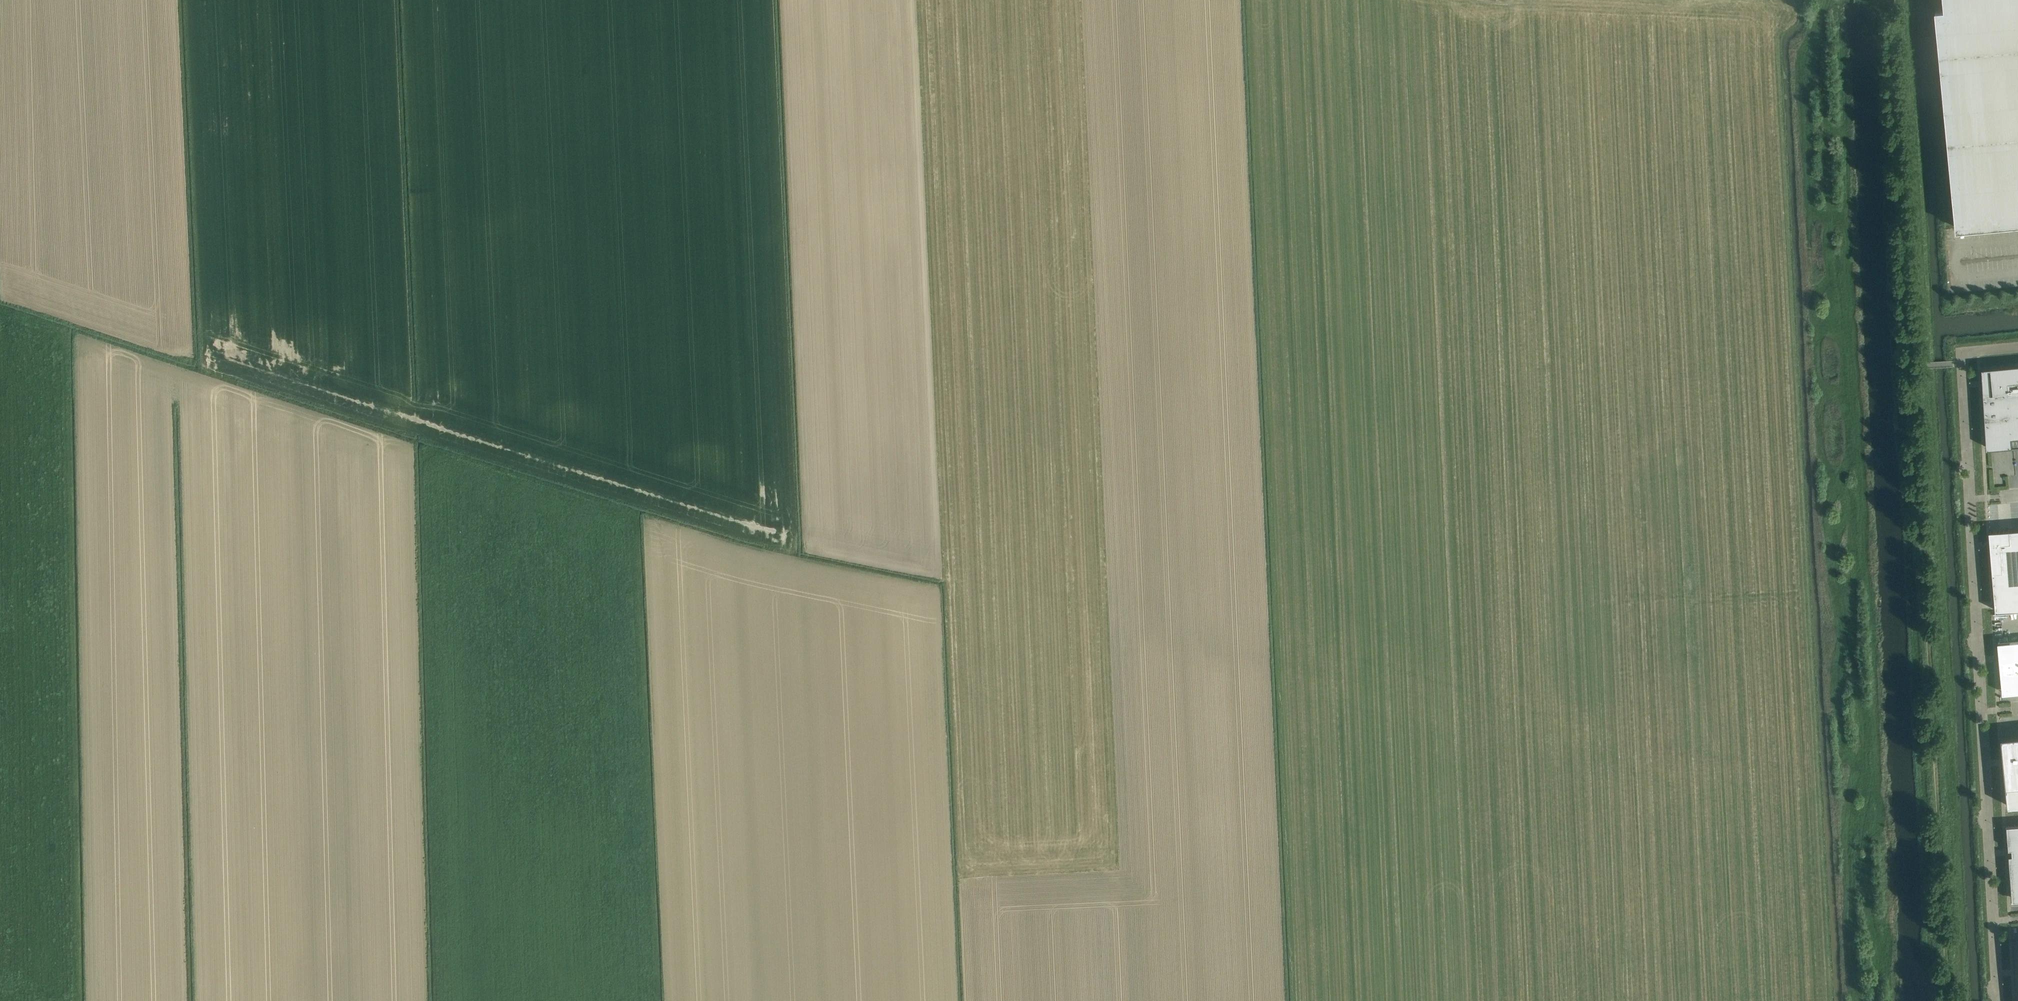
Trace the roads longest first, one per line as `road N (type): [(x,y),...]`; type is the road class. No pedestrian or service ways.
road 1 (track): [(1894,0),(1951,1000)]

